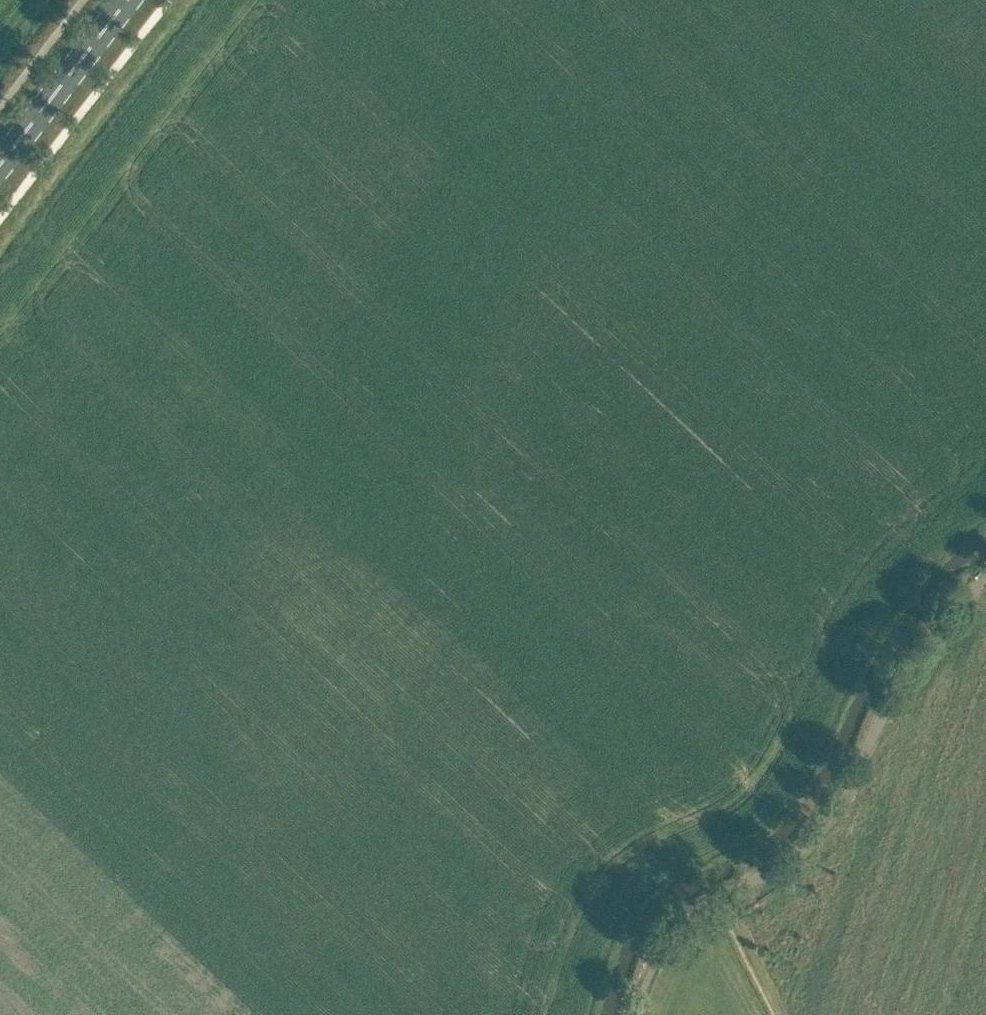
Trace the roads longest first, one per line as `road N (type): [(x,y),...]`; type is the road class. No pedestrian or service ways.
road 1 (primary): [(0,170),(131,0)]
road 2 (track): [(732,892),(744,948),(780,1014)]

